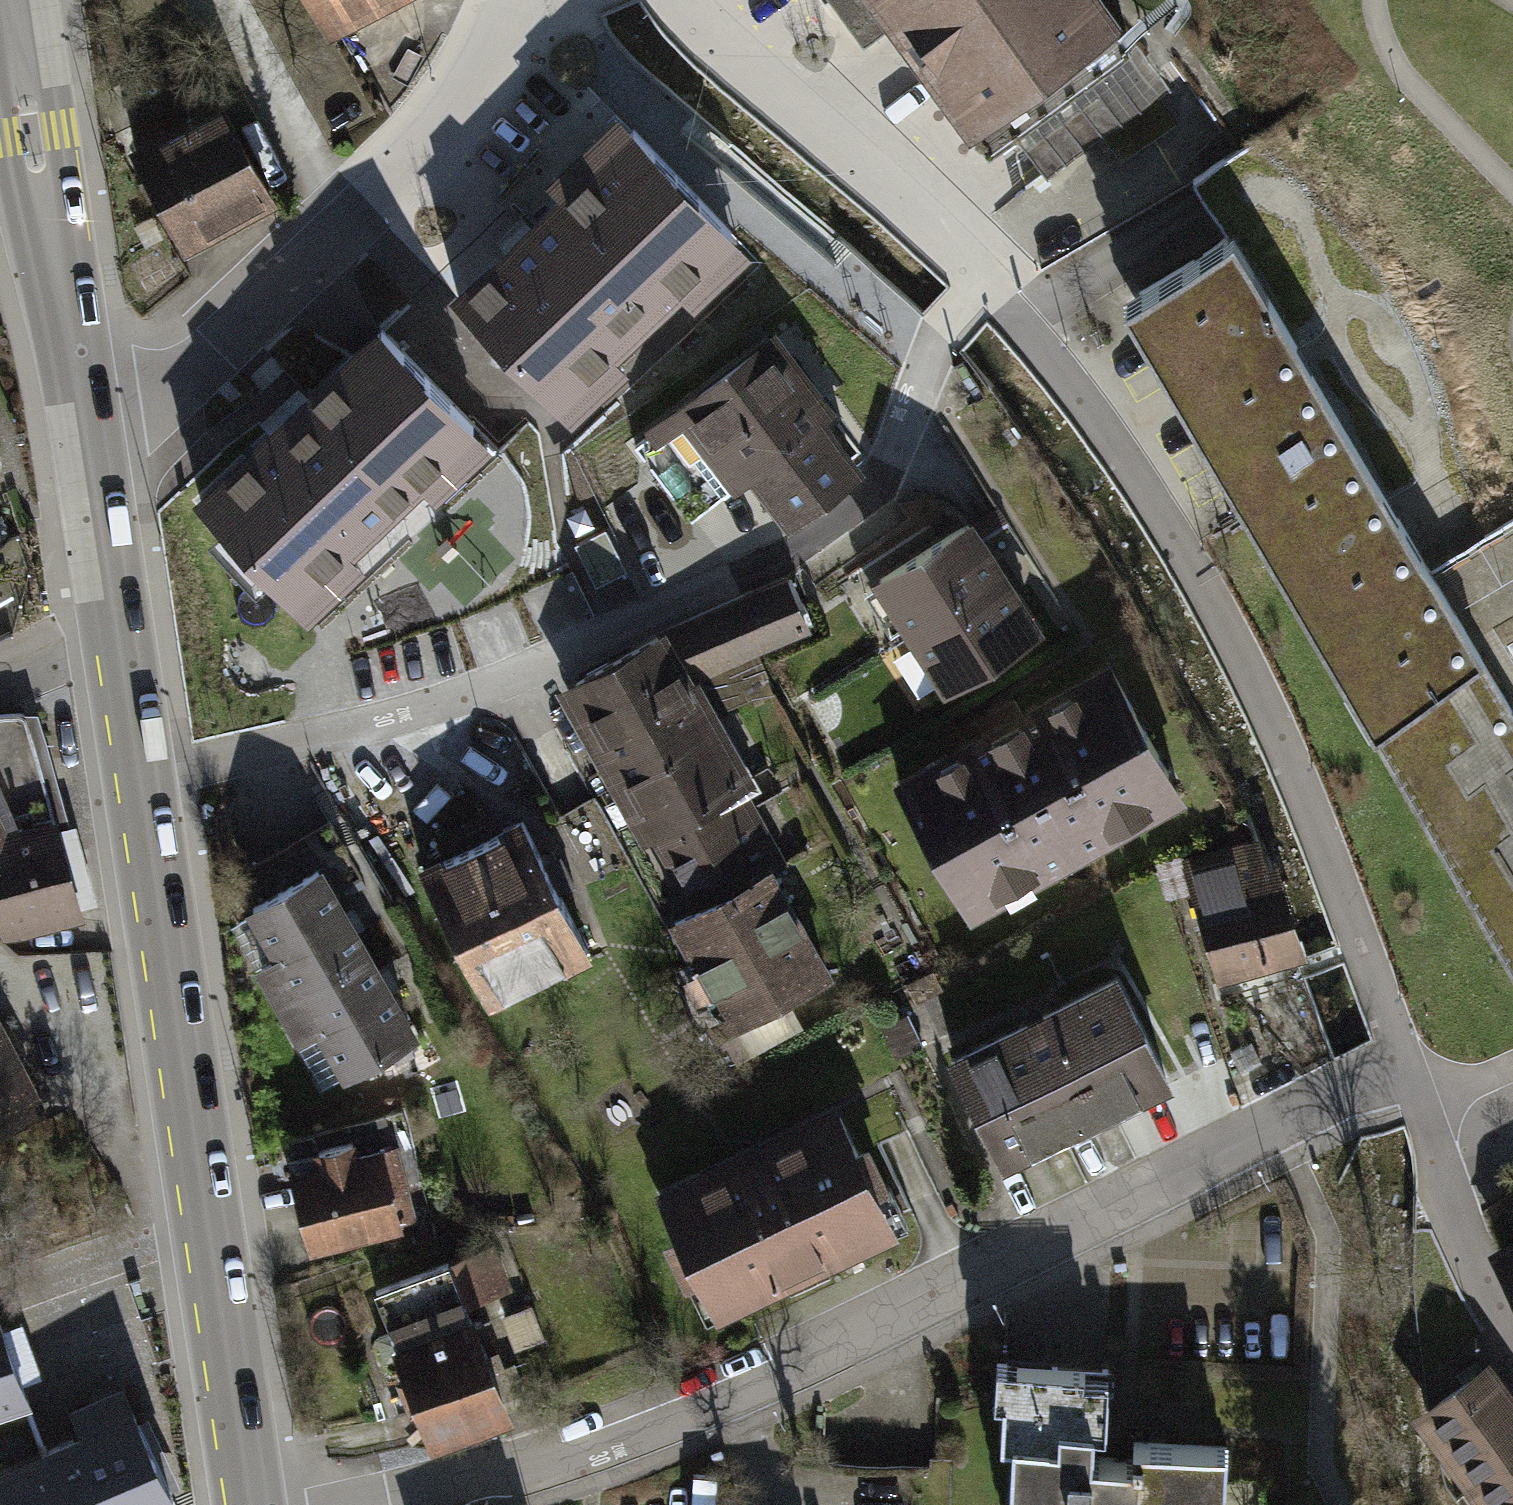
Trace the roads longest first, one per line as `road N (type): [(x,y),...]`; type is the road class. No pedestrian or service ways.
road 1 (residential): [(423,1504),(747,1400),(1398,1073)]
road 2 (residential): [(978,288),(942,330),(876,488),(782,559),(444,706),(141,779)]
road 3 (secondary): [(141,779),(250,1504)]
road 4 (residential): [(1175,553),(1305,806),(1398,1073)]
road 5 (secondary): [(9,0),(85,423)]
road 6 (residential): [(978,288),(684,0)]
road 7 (residential): [(85,423),(194,380),(381,195)]
road 8 (secondary): [(85,423),(141,779)]
road 9 (residential): [(1175,553),(1082,411),(978,288)]
road 10 (residential): [(1398,1073),(1459,1228),(1512,1333)]
road 11 (residential): [(381,195),(477,86),(530,0)]

